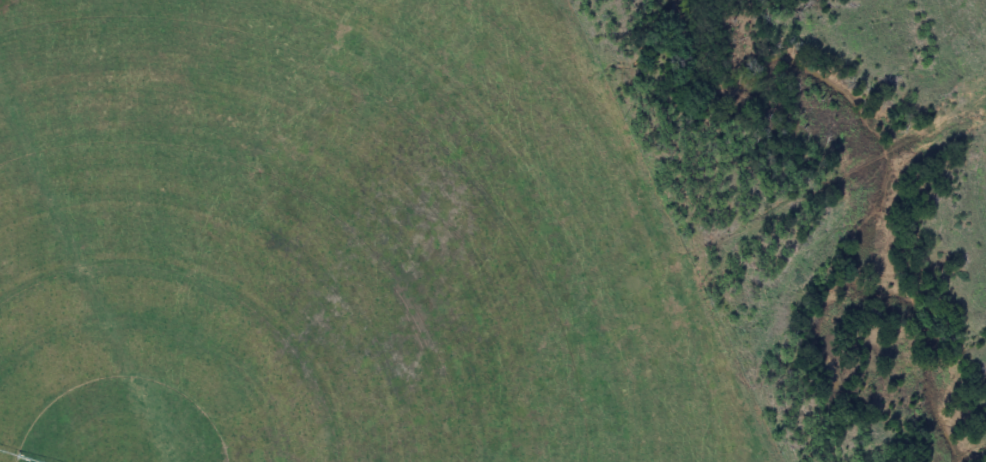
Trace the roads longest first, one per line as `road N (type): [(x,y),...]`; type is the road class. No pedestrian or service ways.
road 1 (residential): [(985,114),(763,236),(672,221),(621,170),(601,109),(609,0)]

